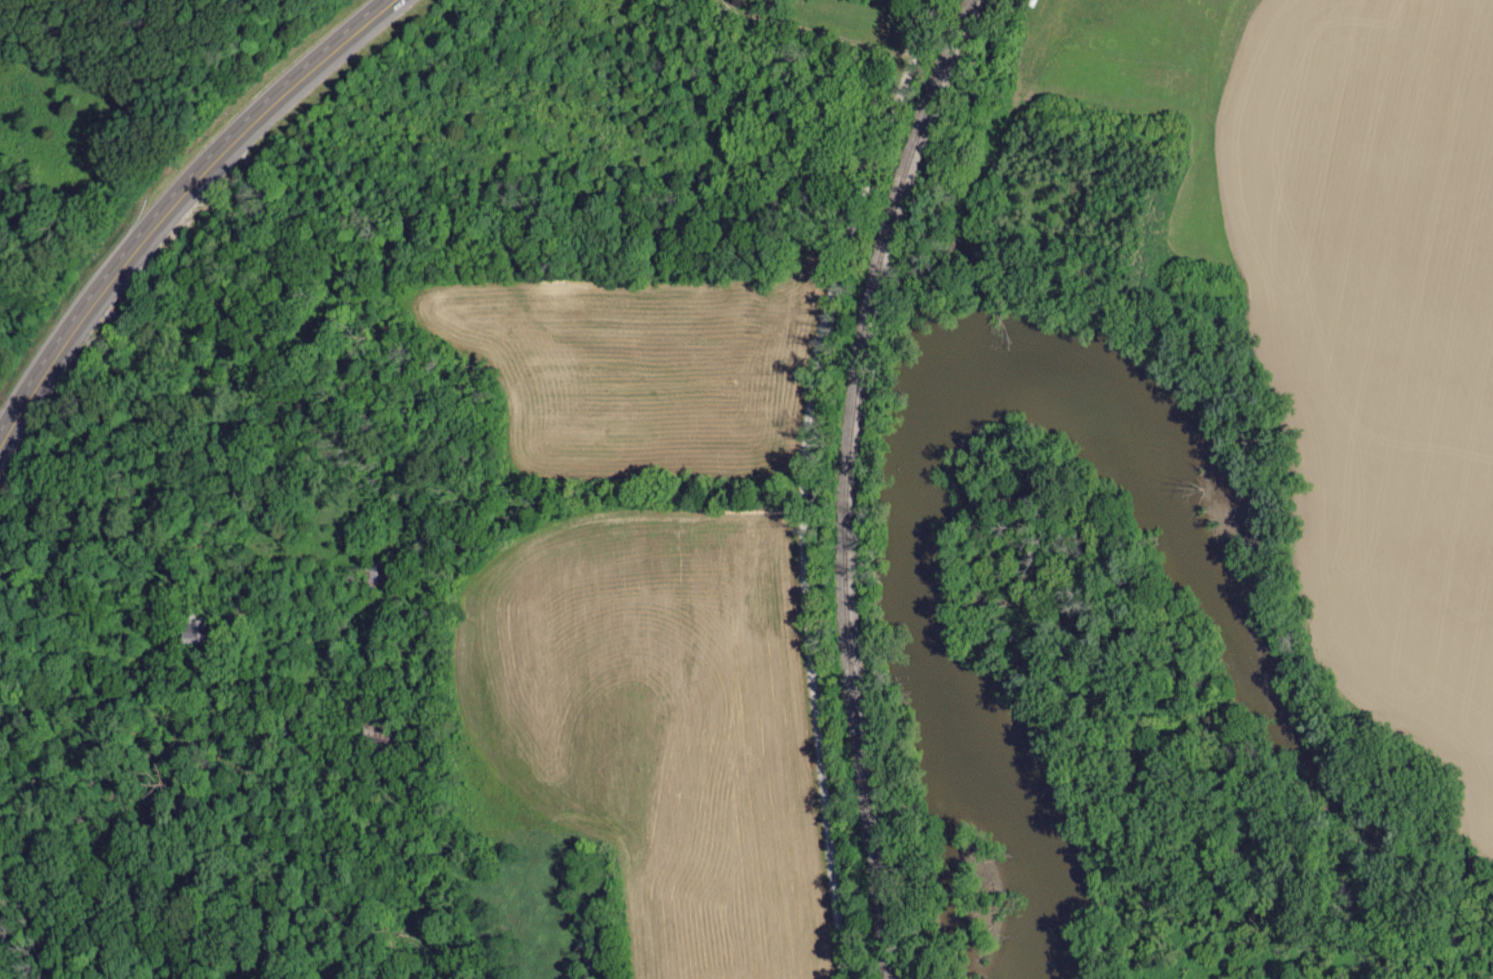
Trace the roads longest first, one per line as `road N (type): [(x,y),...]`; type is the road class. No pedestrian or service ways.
road 1 (residential): [(840,978),(824,859),(799,479),(817,328),(927,0)]
road 2 (primary): [(0,439),(109,273),(241,134),(395,0)]

